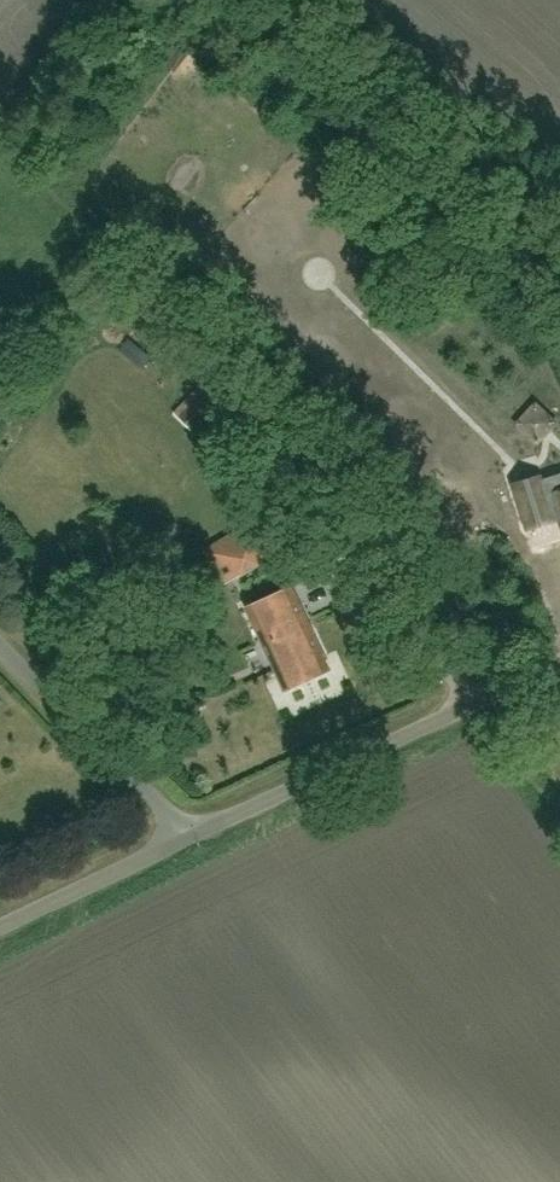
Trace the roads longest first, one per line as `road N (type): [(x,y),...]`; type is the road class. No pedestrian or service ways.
road 1 (unclassified): [(185,835),(559,661)]
road 2 (unclassified): [(185,835),(0,648)]
road 3 (unclassified): [(0,925),(185,835)]

